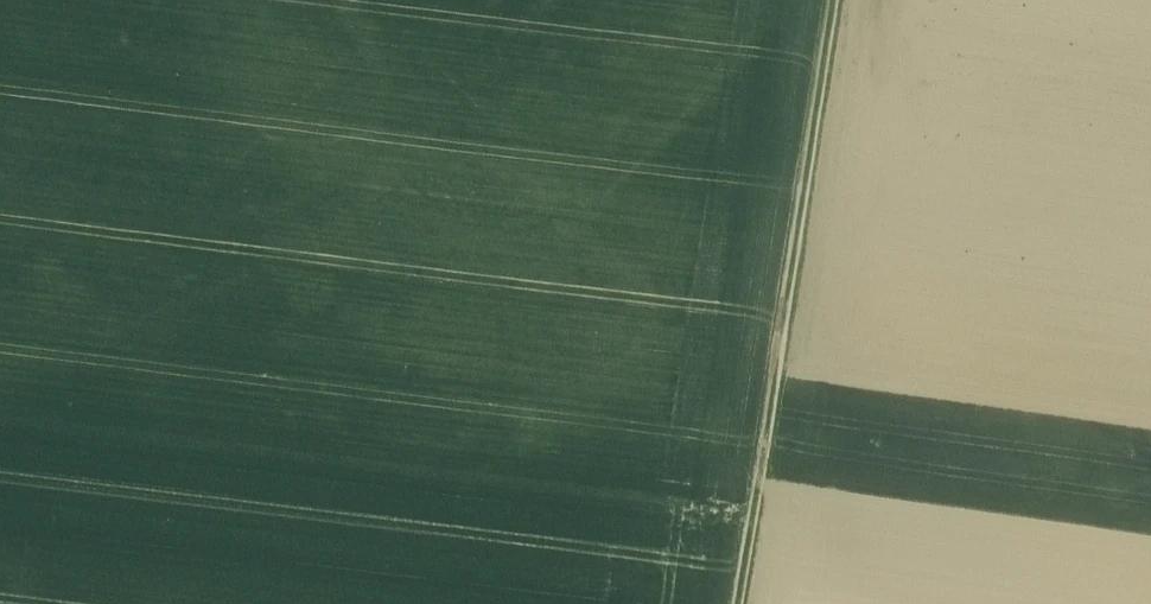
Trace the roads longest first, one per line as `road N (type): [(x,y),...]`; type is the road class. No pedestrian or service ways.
road 1 (track): [(849,0),(754,603)]

